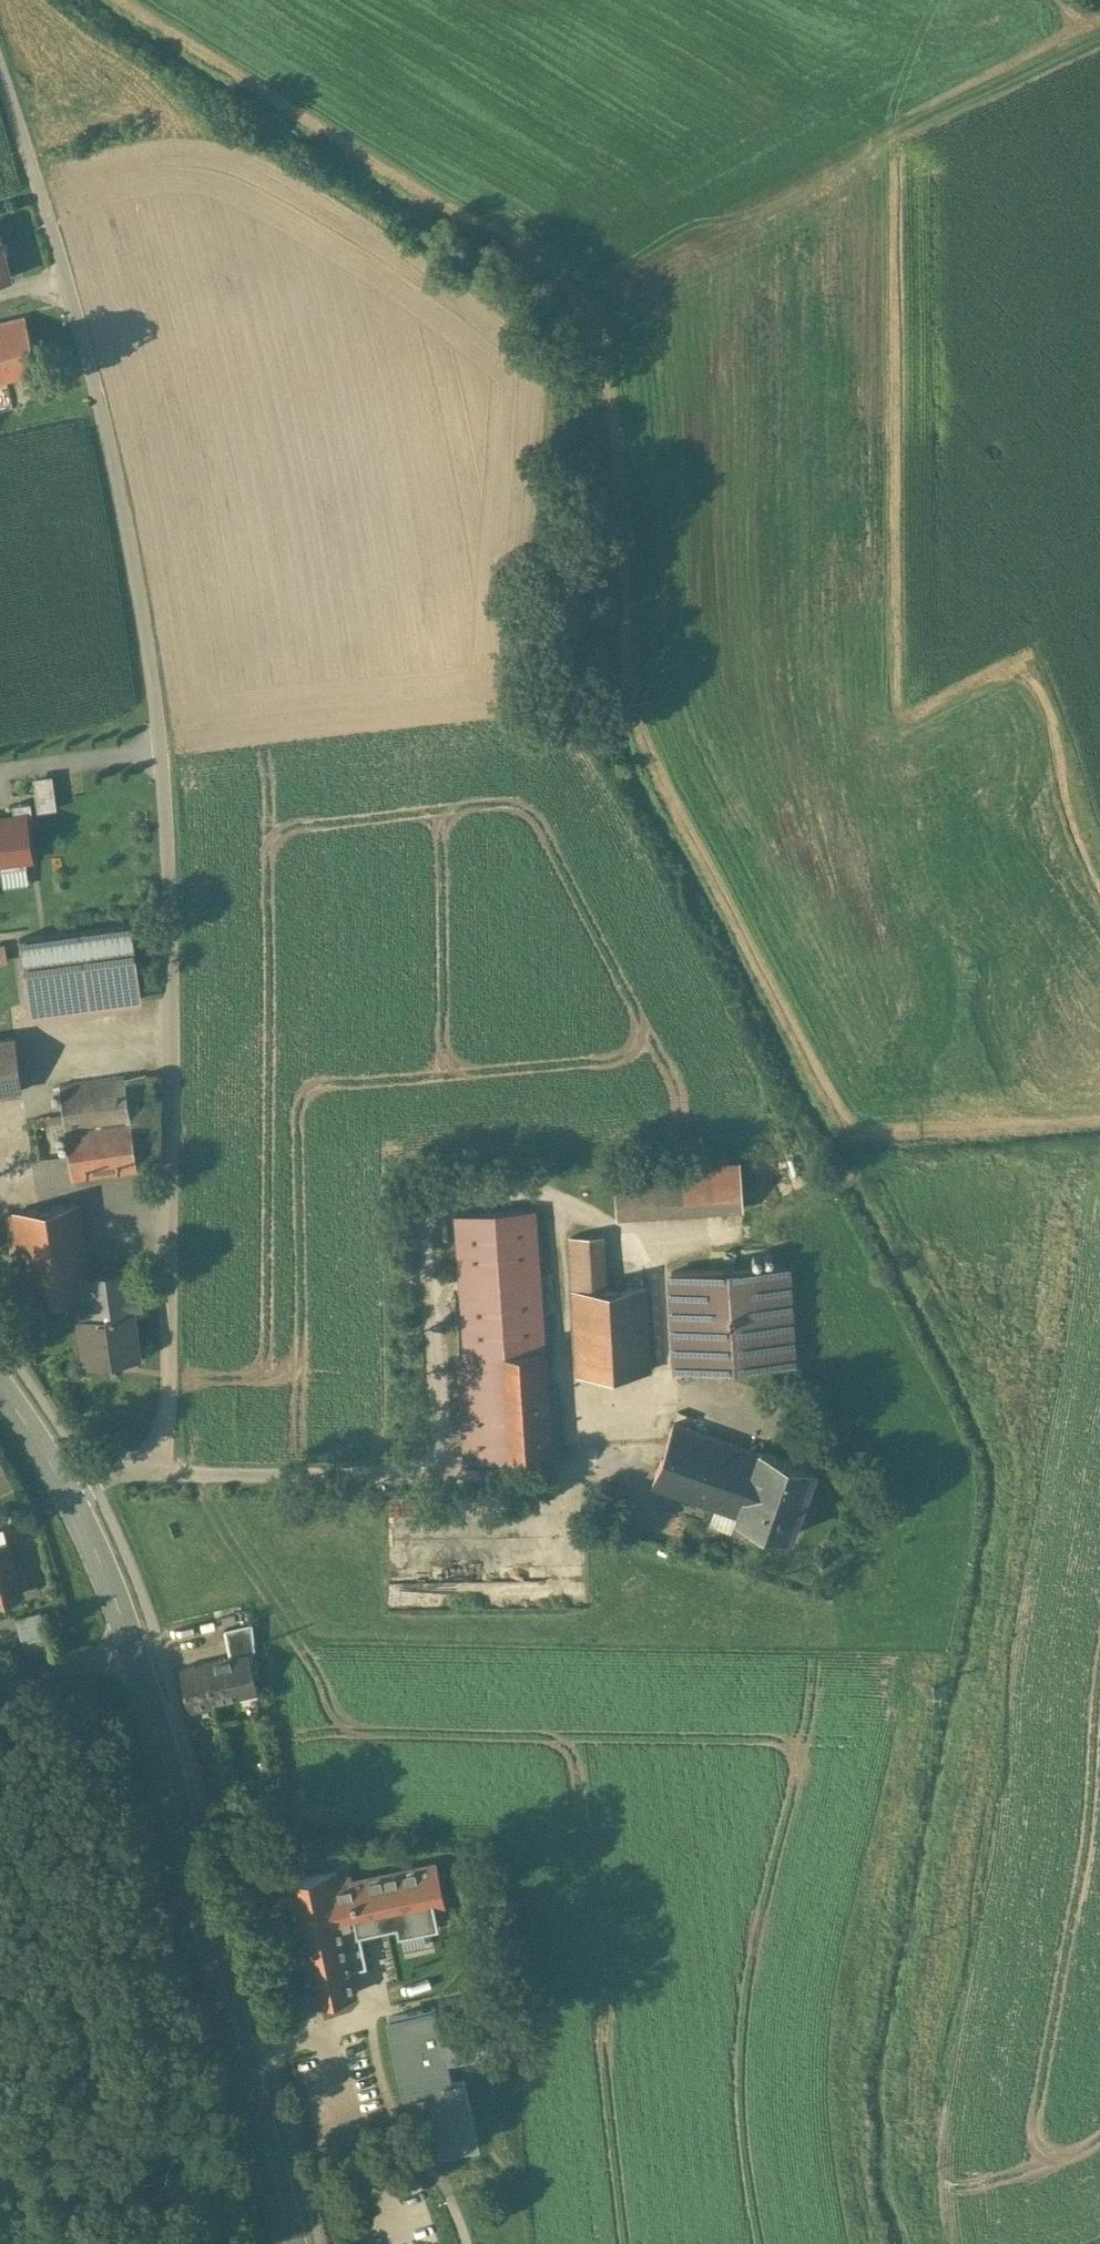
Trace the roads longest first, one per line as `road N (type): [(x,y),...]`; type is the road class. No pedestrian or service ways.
road 1 (unclassified): [(139,1461),(168,1418),(173,1004),(158,749),(116,476),(0,72)]
road 2 (unclassified): [(728,1394),(615,1395),(567,1479),(159,1477),(139,1461)]
road 3 (secondary): [(294,2243),(133,1653)]
road 4 (secondary): [(133,1653),(98,1550),(68,1490)]
road 5 (unclassified): [(0,1682),(133,1653)]
road 6 (secondary): [(68,1490),(0,1385)]

